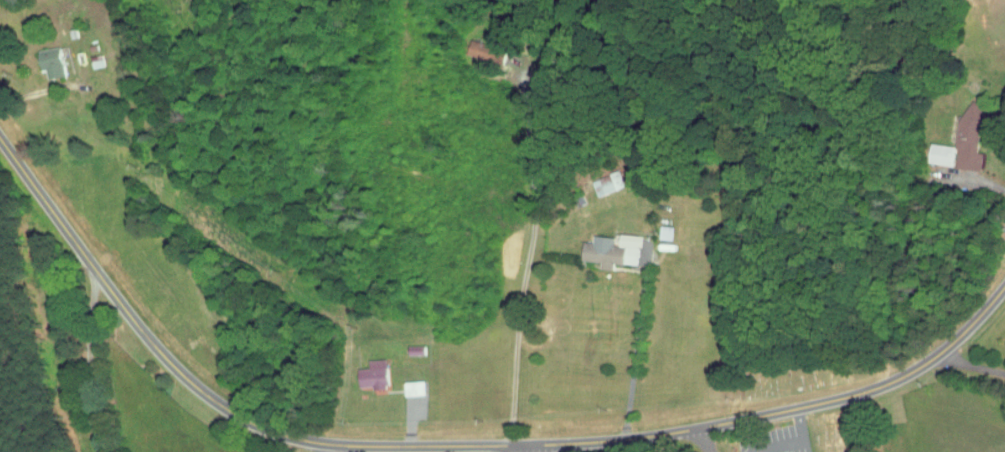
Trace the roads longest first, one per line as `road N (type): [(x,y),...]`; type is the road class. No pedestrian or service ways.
road 1 (tertiary): [(0,138),(177,371),(238,416),(317,443),(580,442),(838,401),(925,364),(1004,289)]

